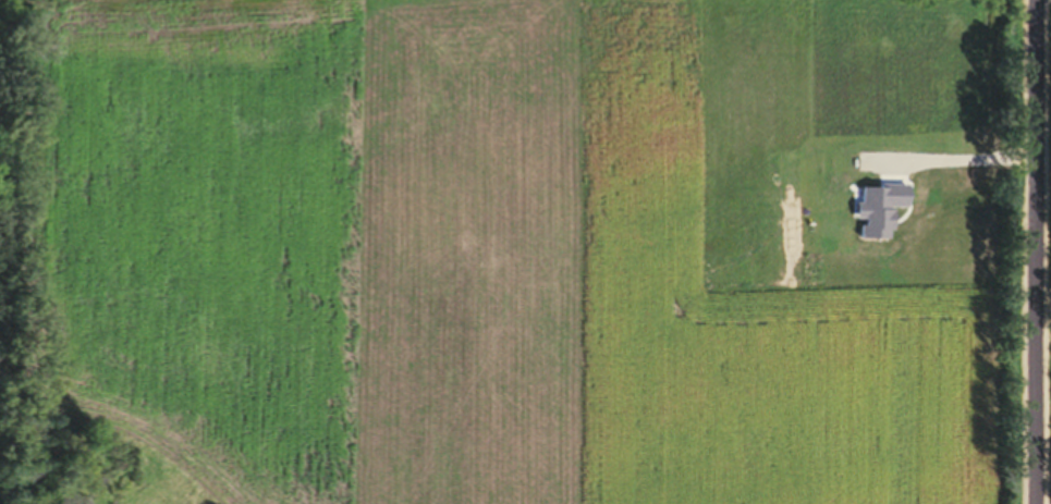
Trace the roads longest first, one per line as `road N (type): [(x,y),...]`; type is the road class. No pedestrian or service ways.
road 1 (tertiary): [(1037,0),(1038,503)]

